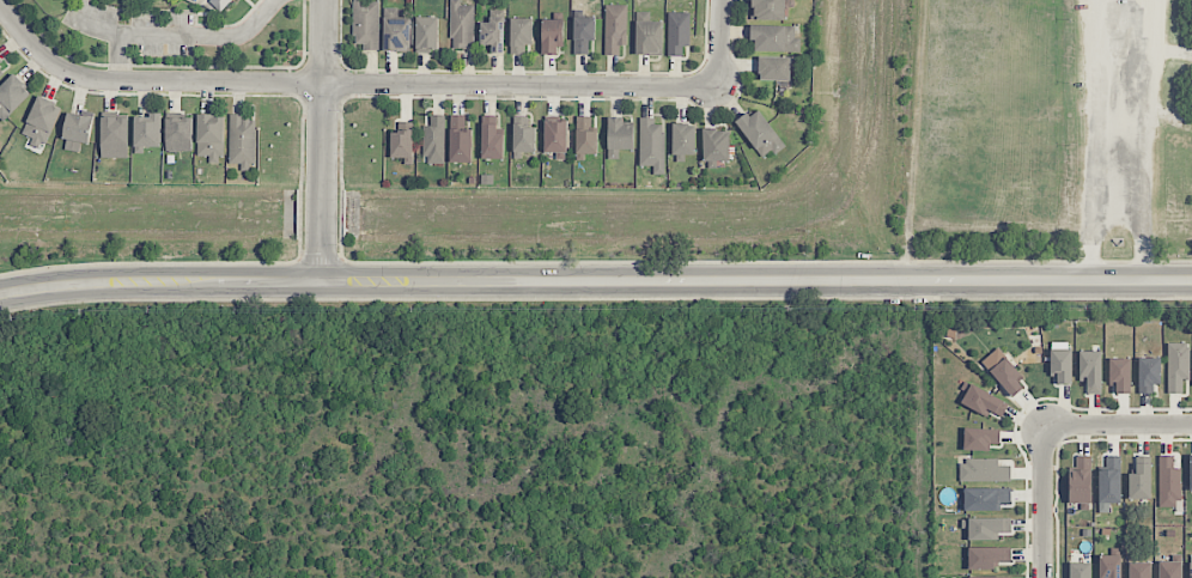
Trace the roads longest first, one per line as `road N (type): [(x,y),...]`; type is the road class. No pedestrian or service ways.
road 1 (tertiary): [(0,294),(147,282),(1191,280)]
road 2 (residential): [(0,5),(48,61),(91,84),(720,91)]
road 3 (residential): [(322,0),(320,281)]
road 4 (residential): [(1042,577),(1042,426)]
road 5 (residential): [(1042,426),(1191,426)]

